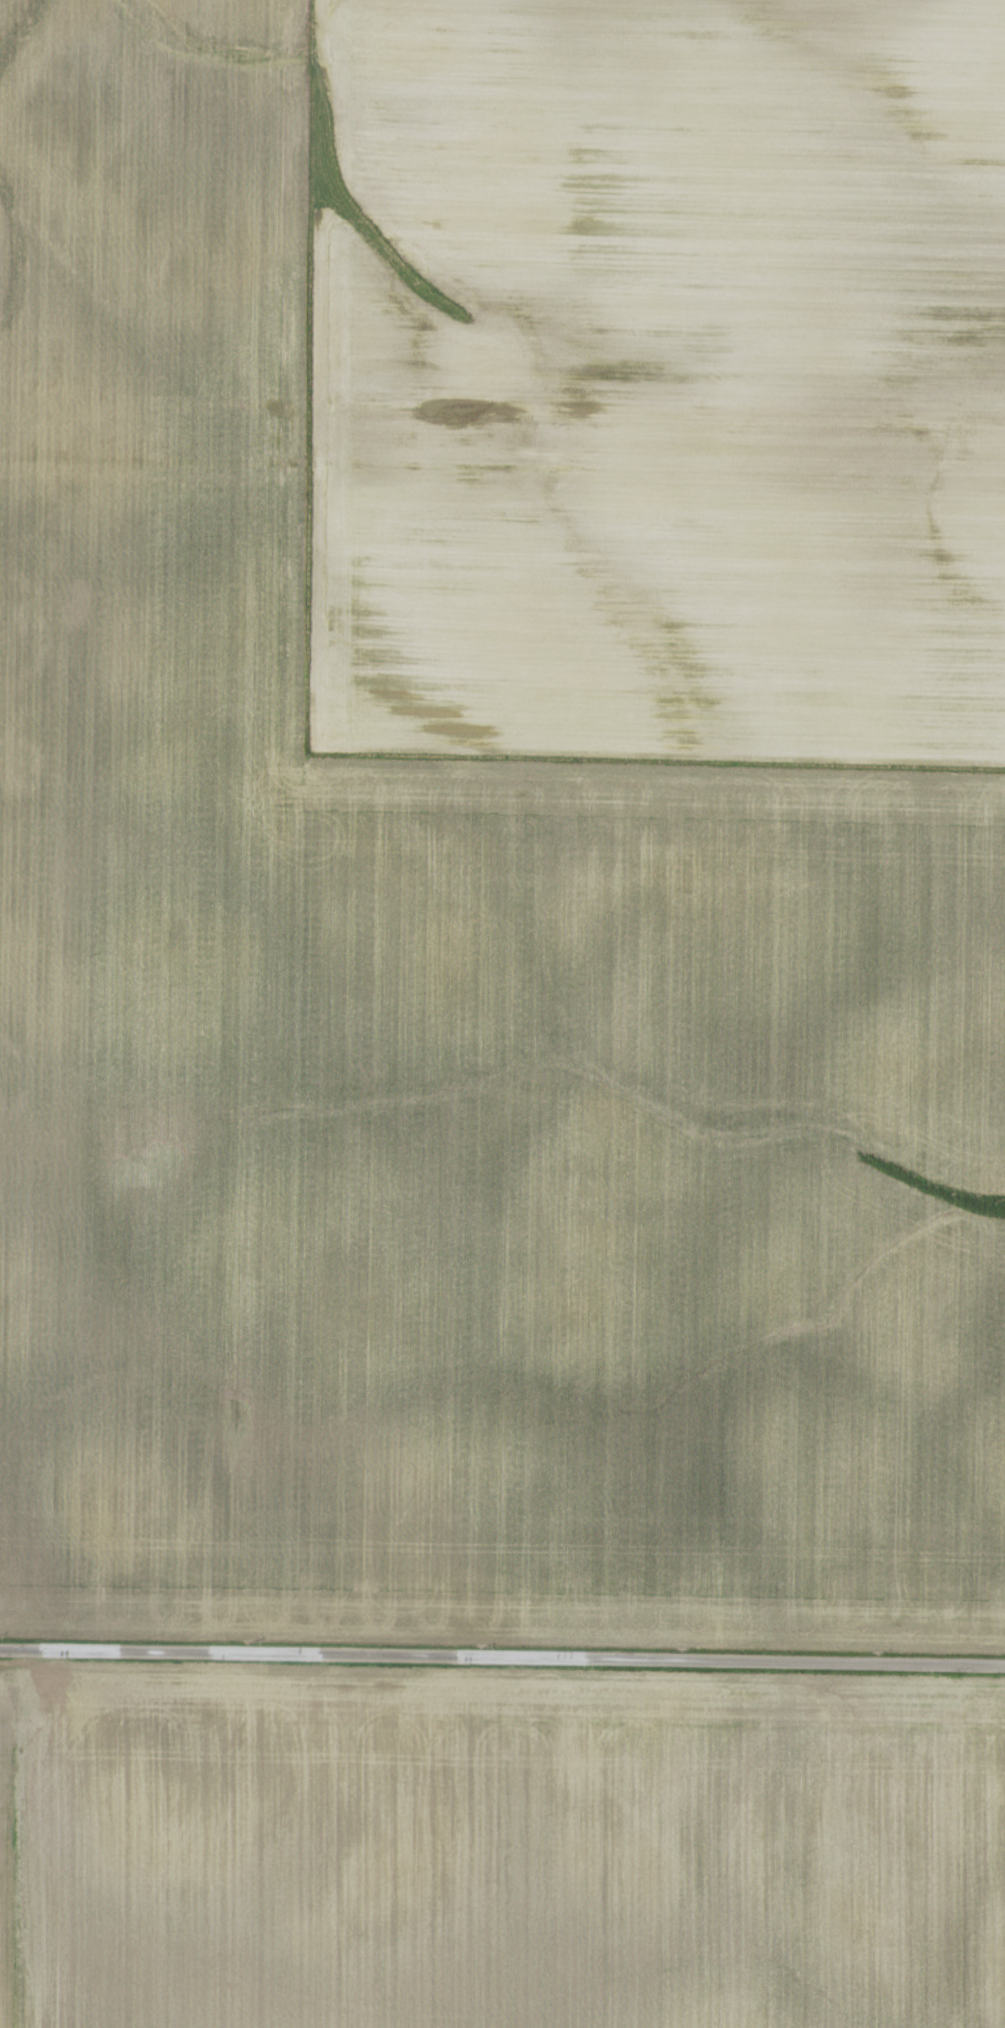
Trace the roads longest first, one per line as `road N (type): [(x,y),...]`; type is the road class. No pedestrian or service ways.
road 1 (residential): [(1004,1667),(0,1651)]

